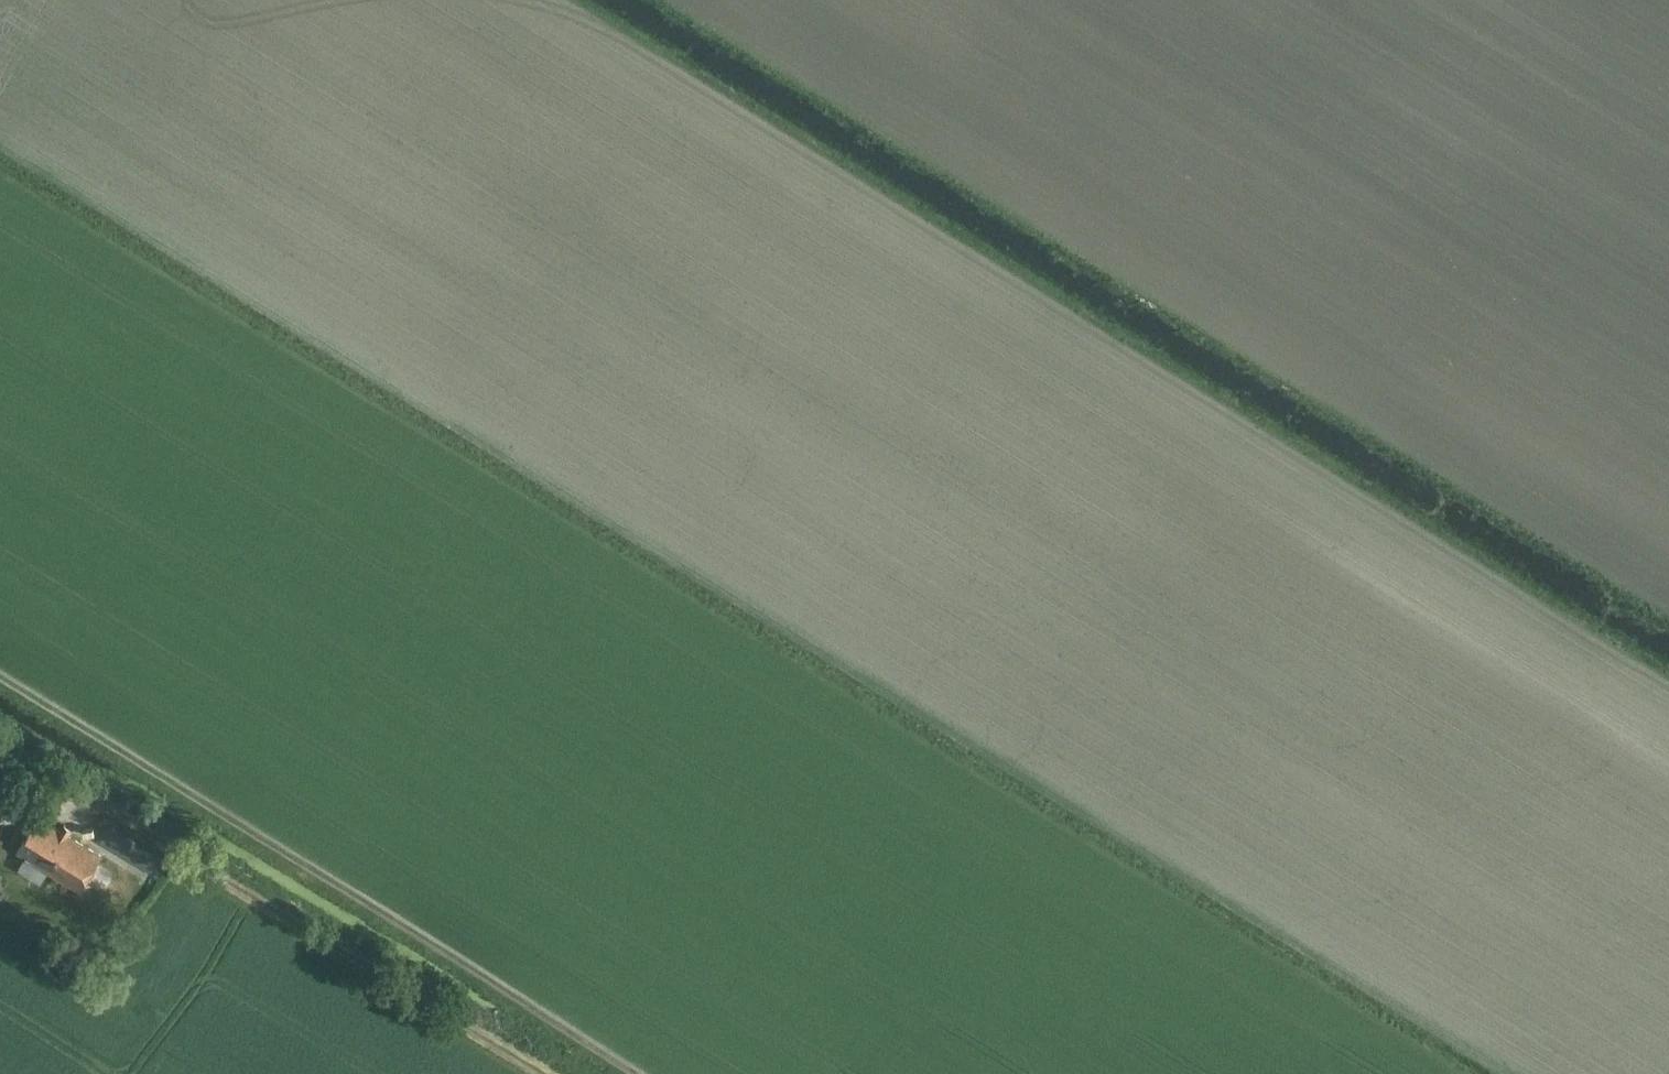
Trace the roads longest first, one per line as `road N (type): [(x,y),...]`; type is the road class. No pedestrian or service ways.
road 1 (track): [(0,677),(640,1073)]

